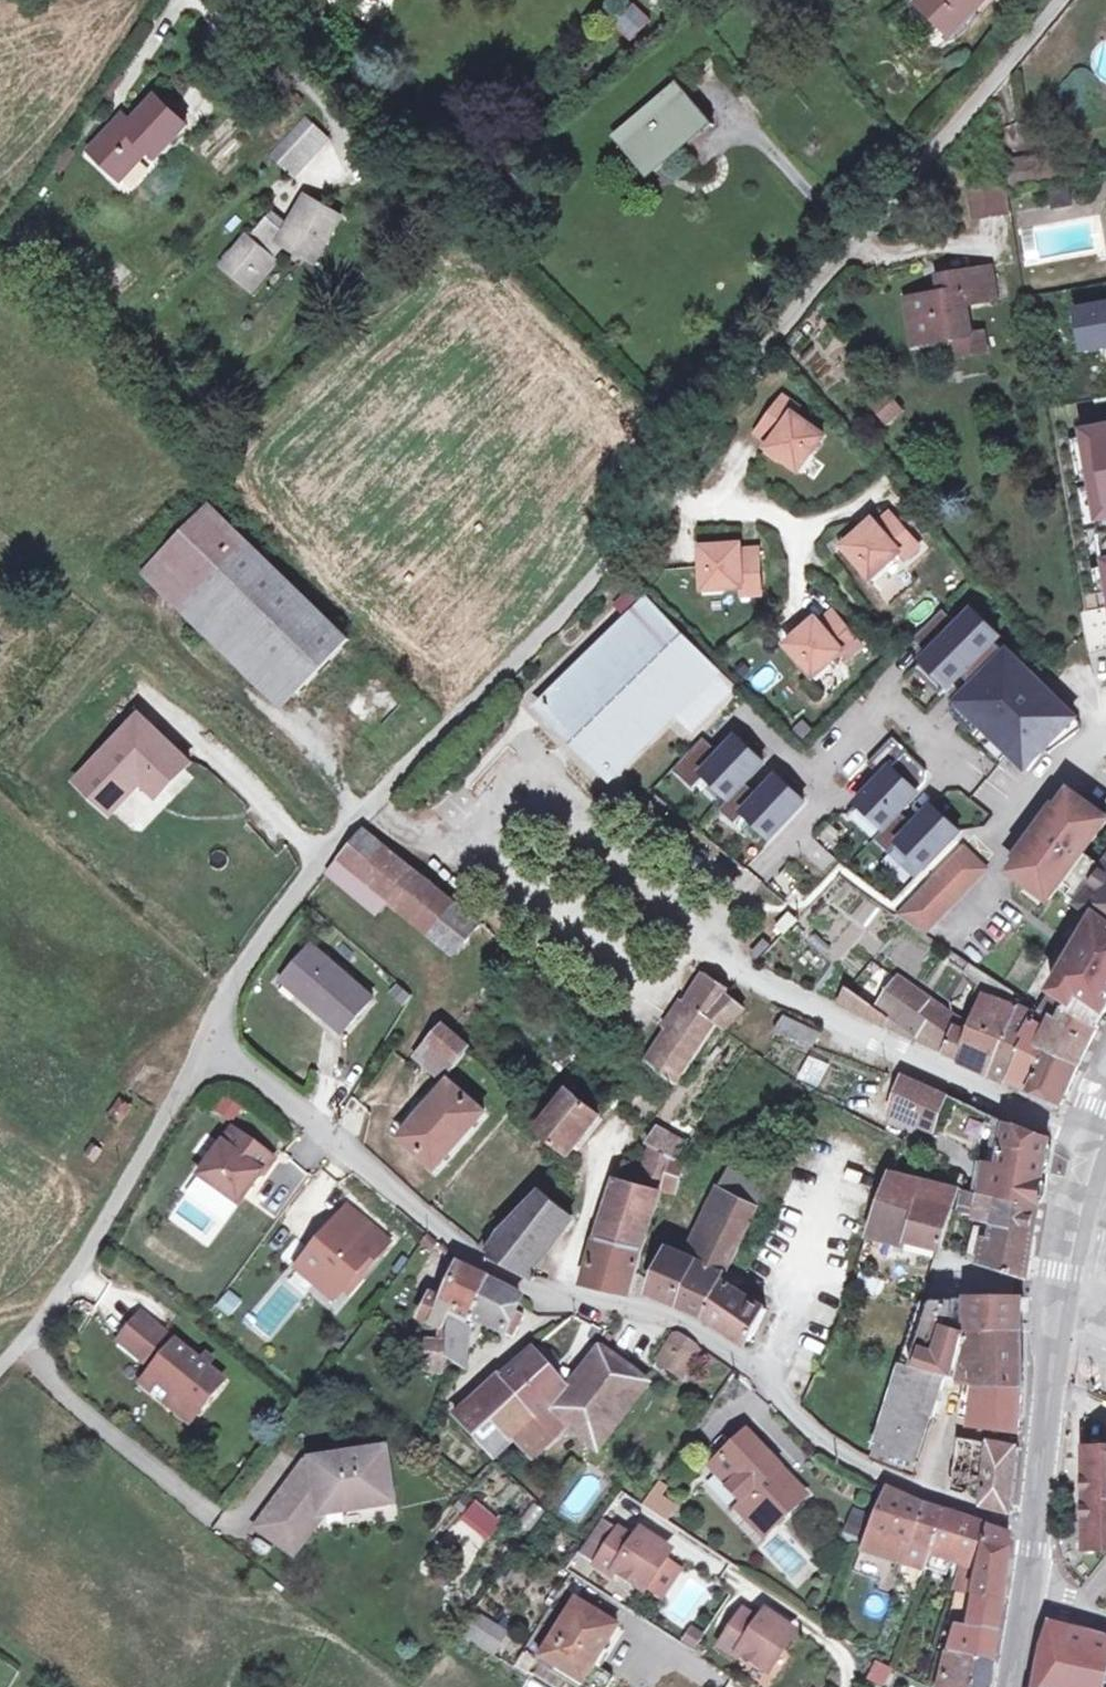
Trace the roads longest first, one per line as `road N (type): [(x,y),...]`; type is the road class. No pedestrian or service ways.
road 1 (residential): [(374,800),(556,621),(1057,0)]
road 2 (residential): [(210,1048),(368,1163),(486,1268),(664,1313),(707,1333),(813,1432),(863,1462),(1036,1531)]
road 3 (unclassified): [(1100,1140),(749,976),(501,802),(434,847),(374,800)]
road 4 (secondary): [(1036,1531),(1068,1273),(1100,1140)]
road 5 (residential): [(0,1368),(99,1236),(210,1048)]
road 6 (residential): [(210,1048),(237,978),(324,852),(374,800)]

